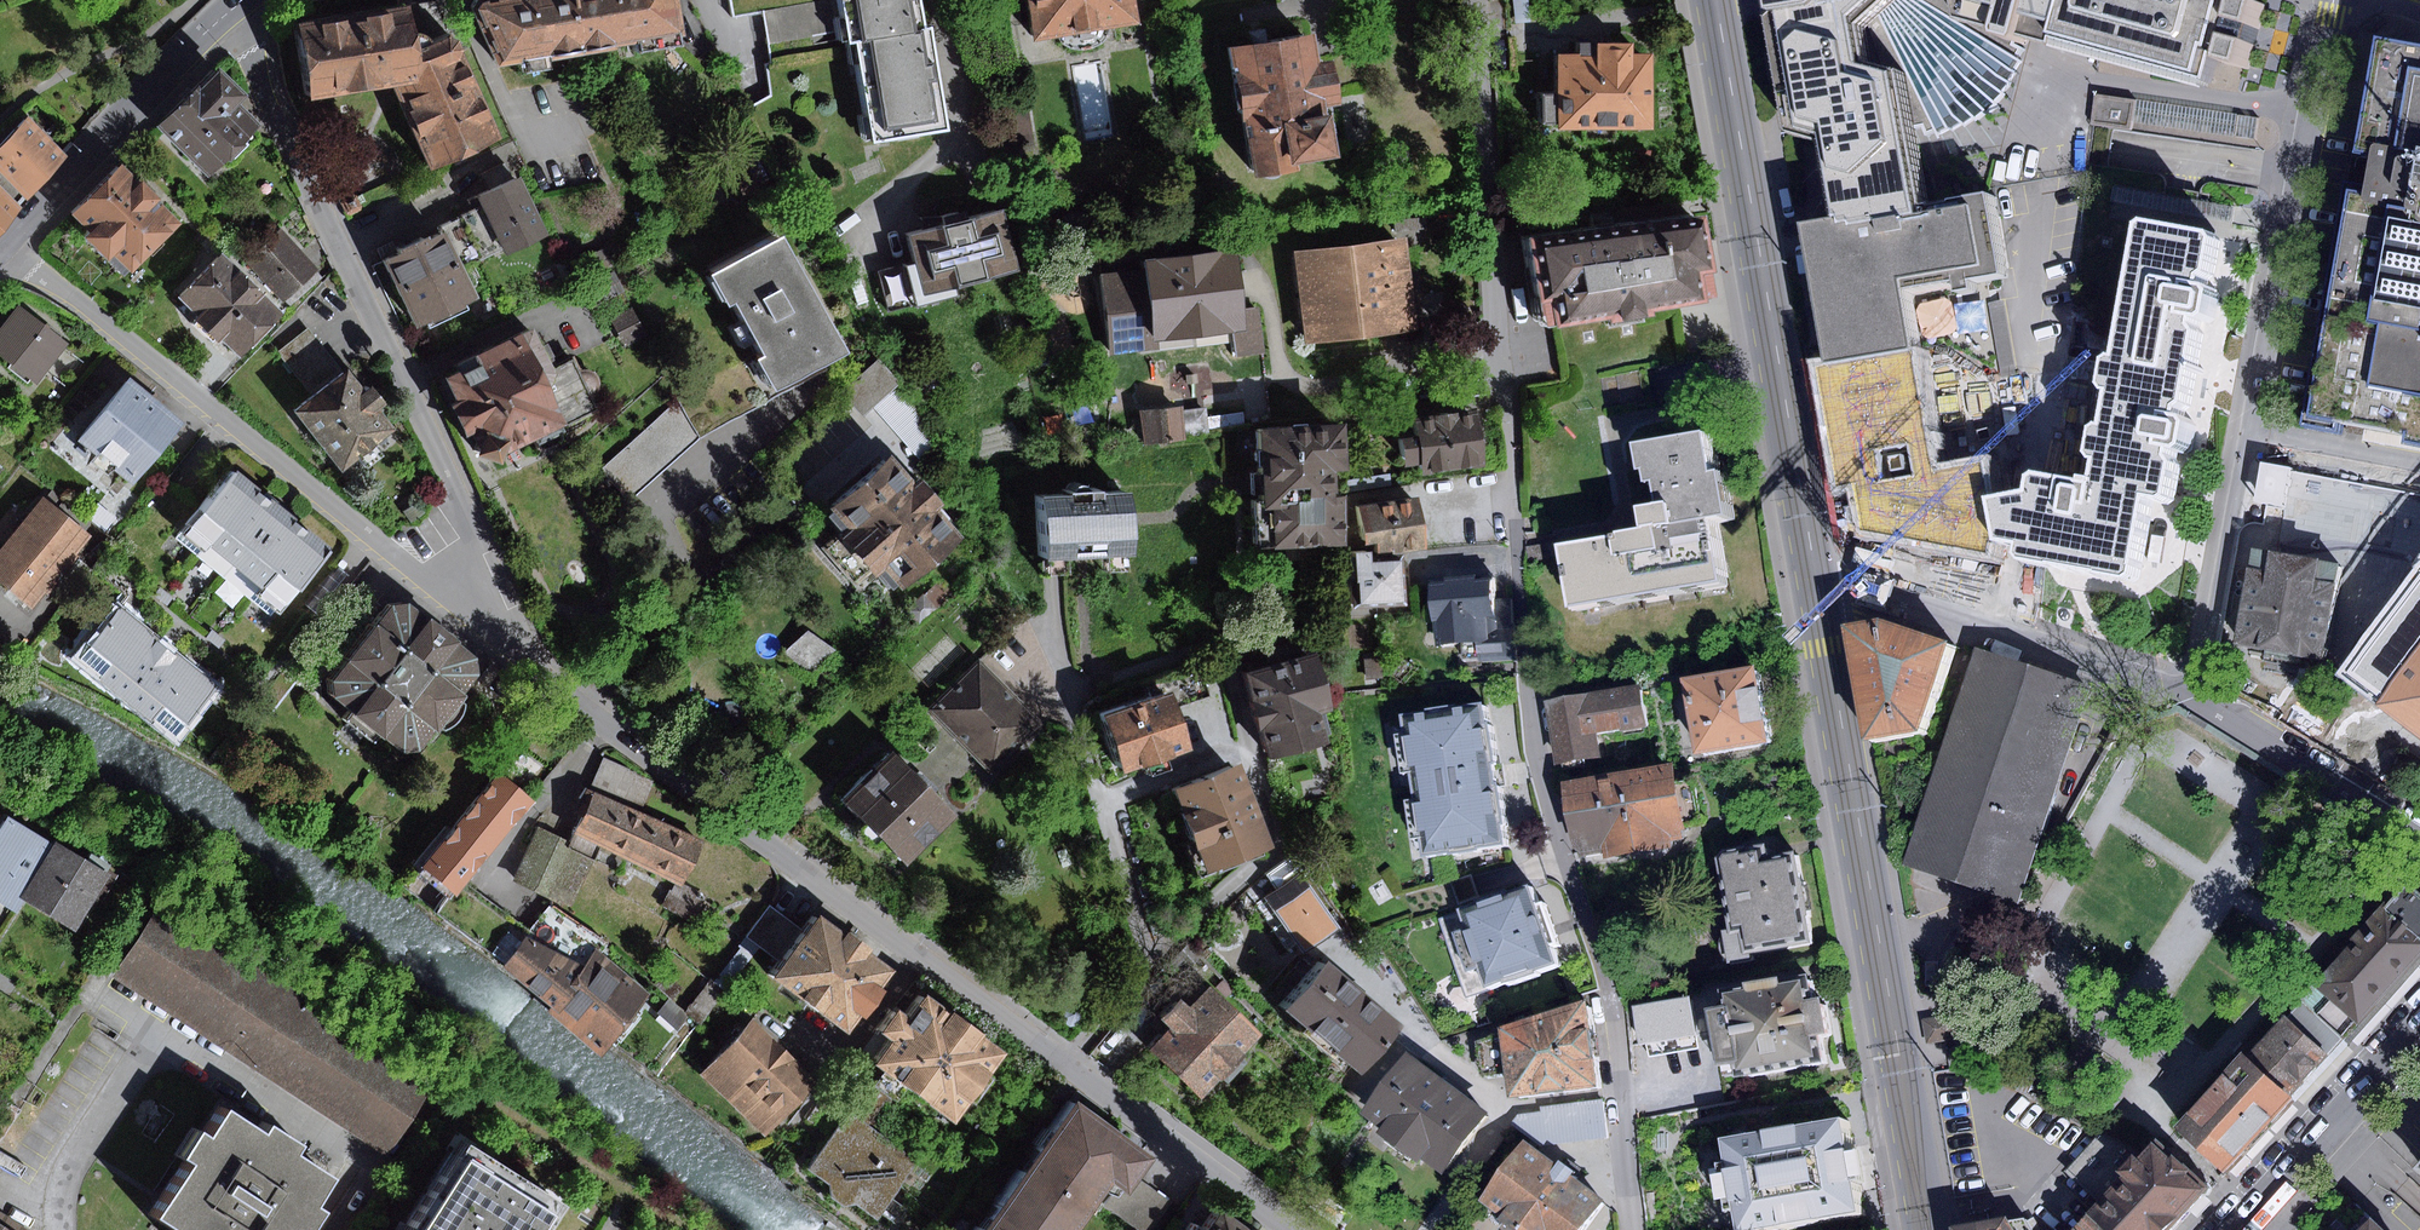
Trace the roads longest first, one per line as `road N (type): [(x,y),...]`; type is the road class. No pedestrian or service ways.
road 1 (residential): [(1478,0),(1535,752),(1615,1021),(1636,1229)]
road 2 (residential): [(457,602),(692,789),(1291,1229)]
road 3 (residential): [(2335,0),(2200,699)]
road 4 (residential): [(1928,1229),(1816,577)]
road 5 (residential): [(457,602),(473,569),(469,517),(265,94),(238,7)]
road 6 (residential): [(1816,577),(1714,0)]
road 7 (residential): [(7,244),(457,602)]
road 8 (residential): [(2200,699),(1816,577)]
road 9 (tertiary): [(238,7),(189,44),(7,244)]
road 10 (primary): [(2238,1229),(2419,1028)]
road 11 (residential): [(2419,838),(2200,699)]

